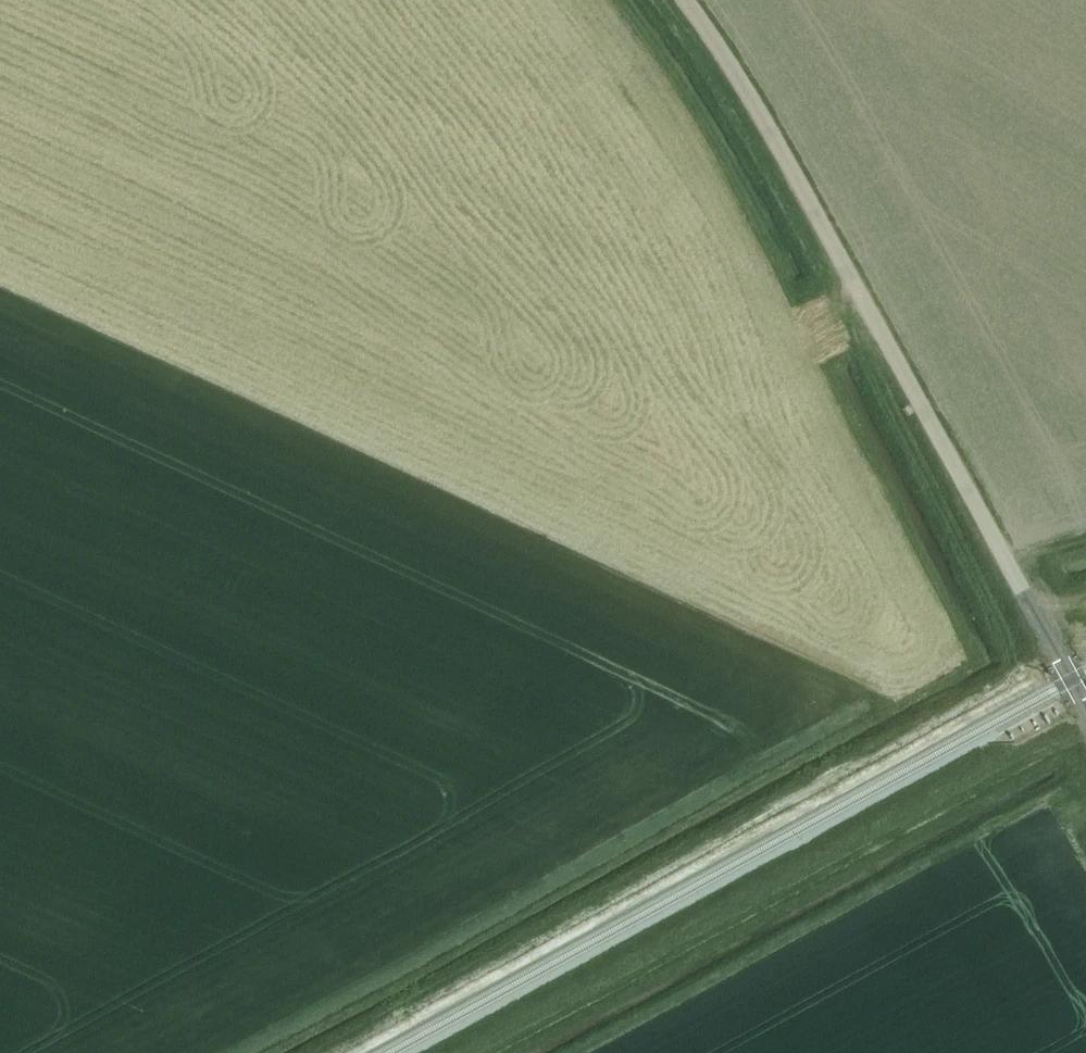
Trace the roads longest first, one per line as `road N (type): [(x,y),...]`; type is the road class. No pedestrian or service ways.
road 1 (unclassified): [(1085,706),(795,176),(684,0)]

